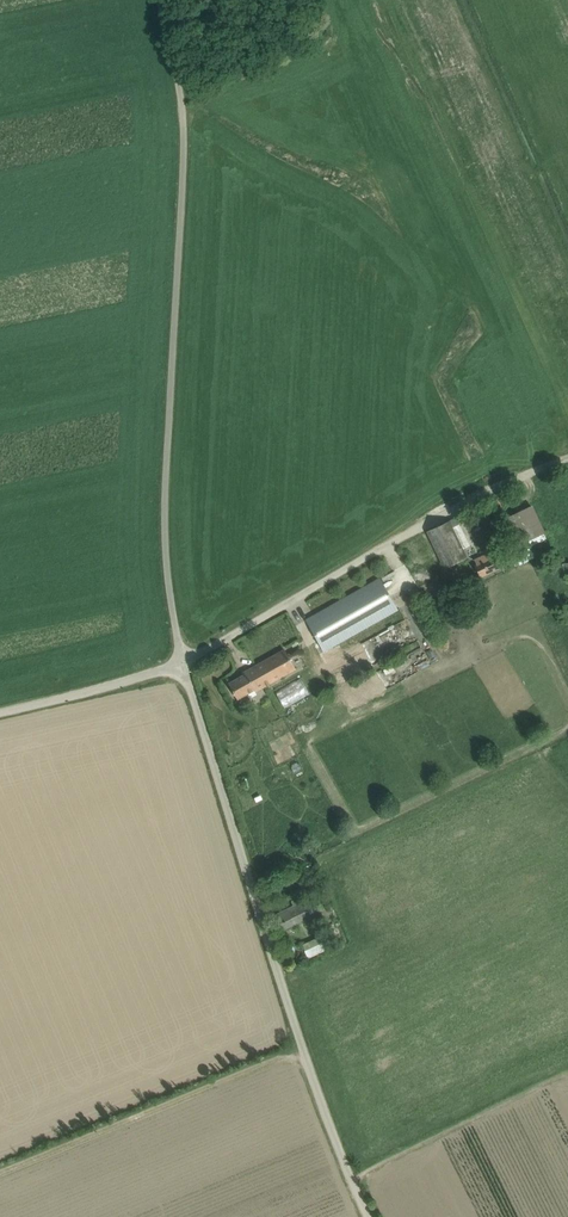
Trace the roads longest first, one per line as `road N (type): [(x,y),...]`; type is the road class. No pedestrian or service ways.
road 1 (unclassified): [(184,662),(165,512),(184,139),(160,0)]
road 2 (unclassified): [(368,1216),(304,1051),(184,662)]
road 3 (unclassified): [(184,662),(416,529),(567,459)]
road 4 (track): [(304,1051),(0,1175)]
road 5 (unclassified): [(0,713),(184,662)]

